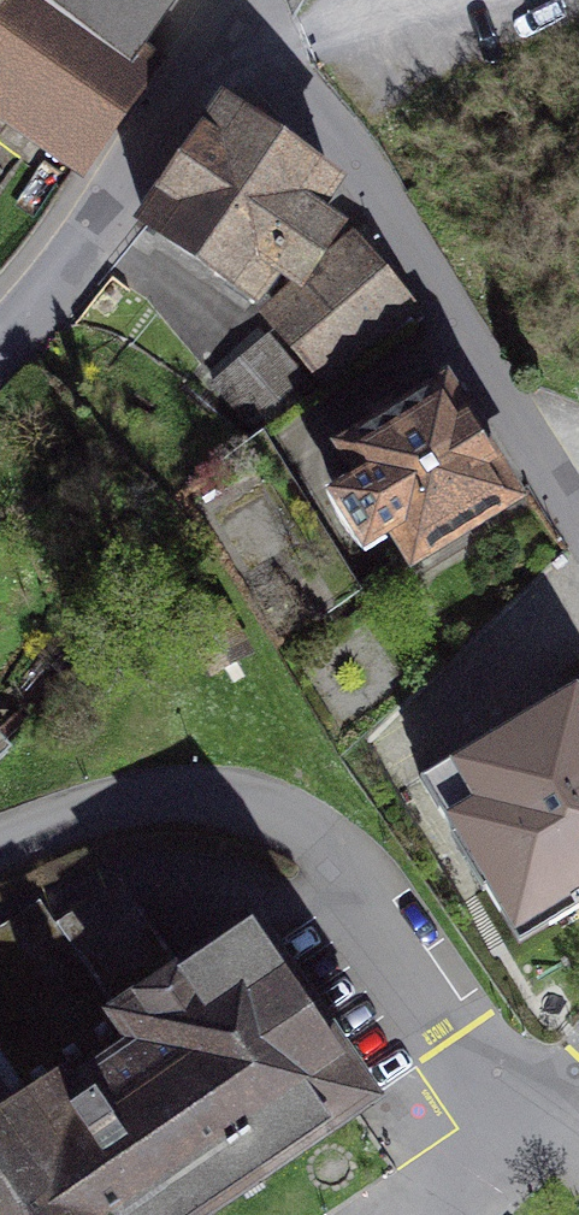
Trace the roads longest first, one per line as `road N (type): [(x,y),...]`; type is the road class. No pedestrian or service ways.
road 1 (residential): [(228,22),(343,146),(578,523)]
road 2 (residential): [(0,335),(228,22)]

